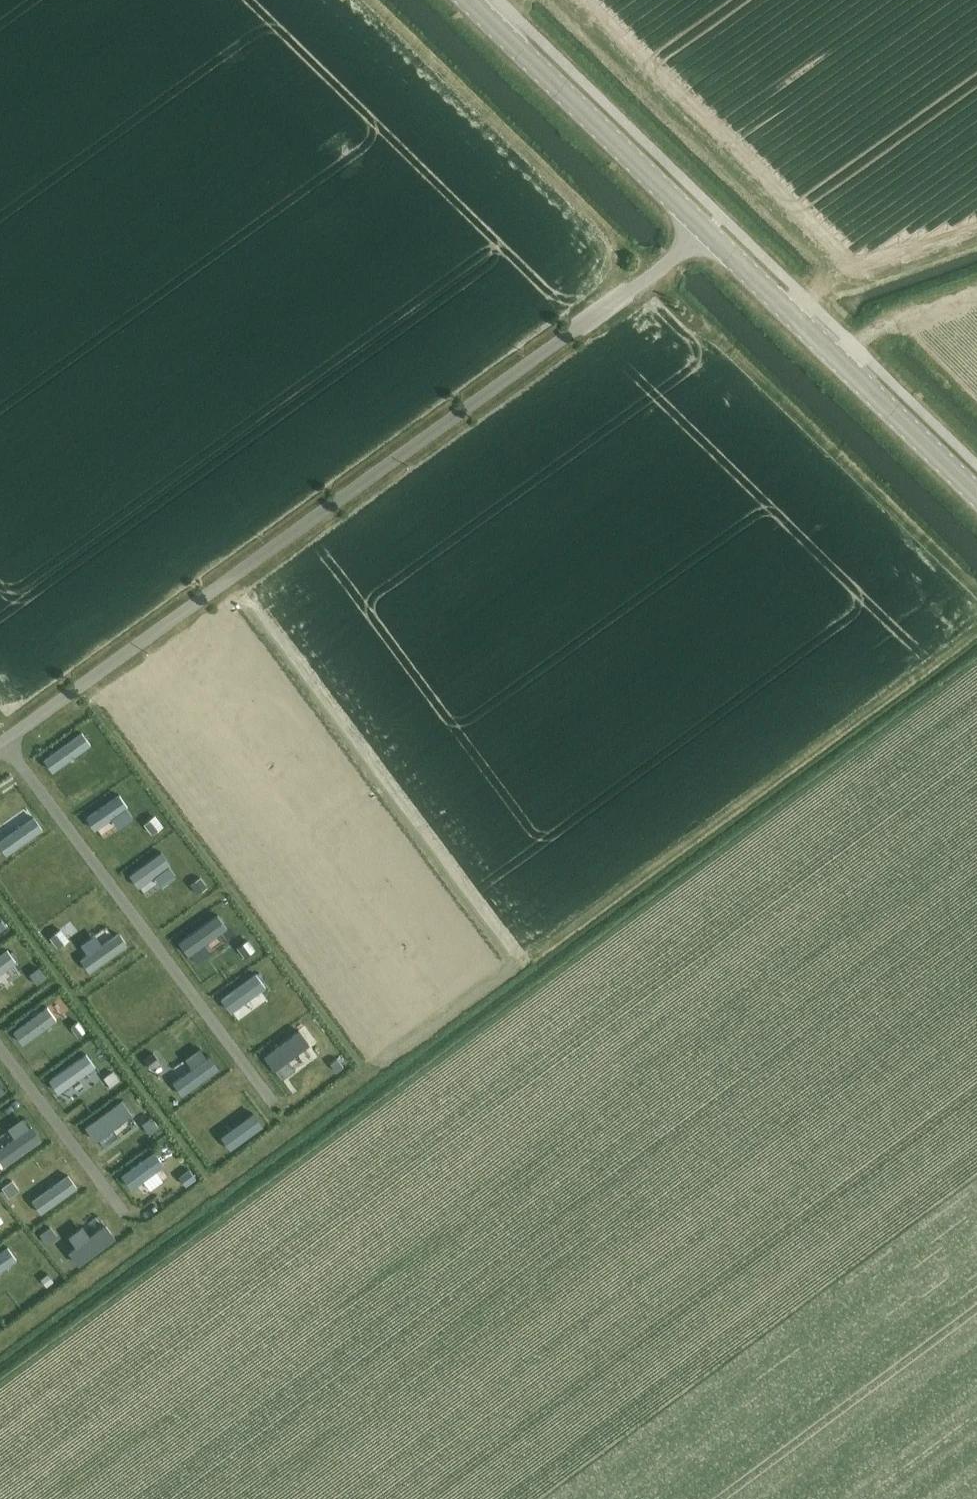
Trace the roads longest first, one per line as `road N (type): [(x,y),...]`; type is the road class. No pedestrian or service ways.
road 1 (secondary): [(468,0),(976,496)]

